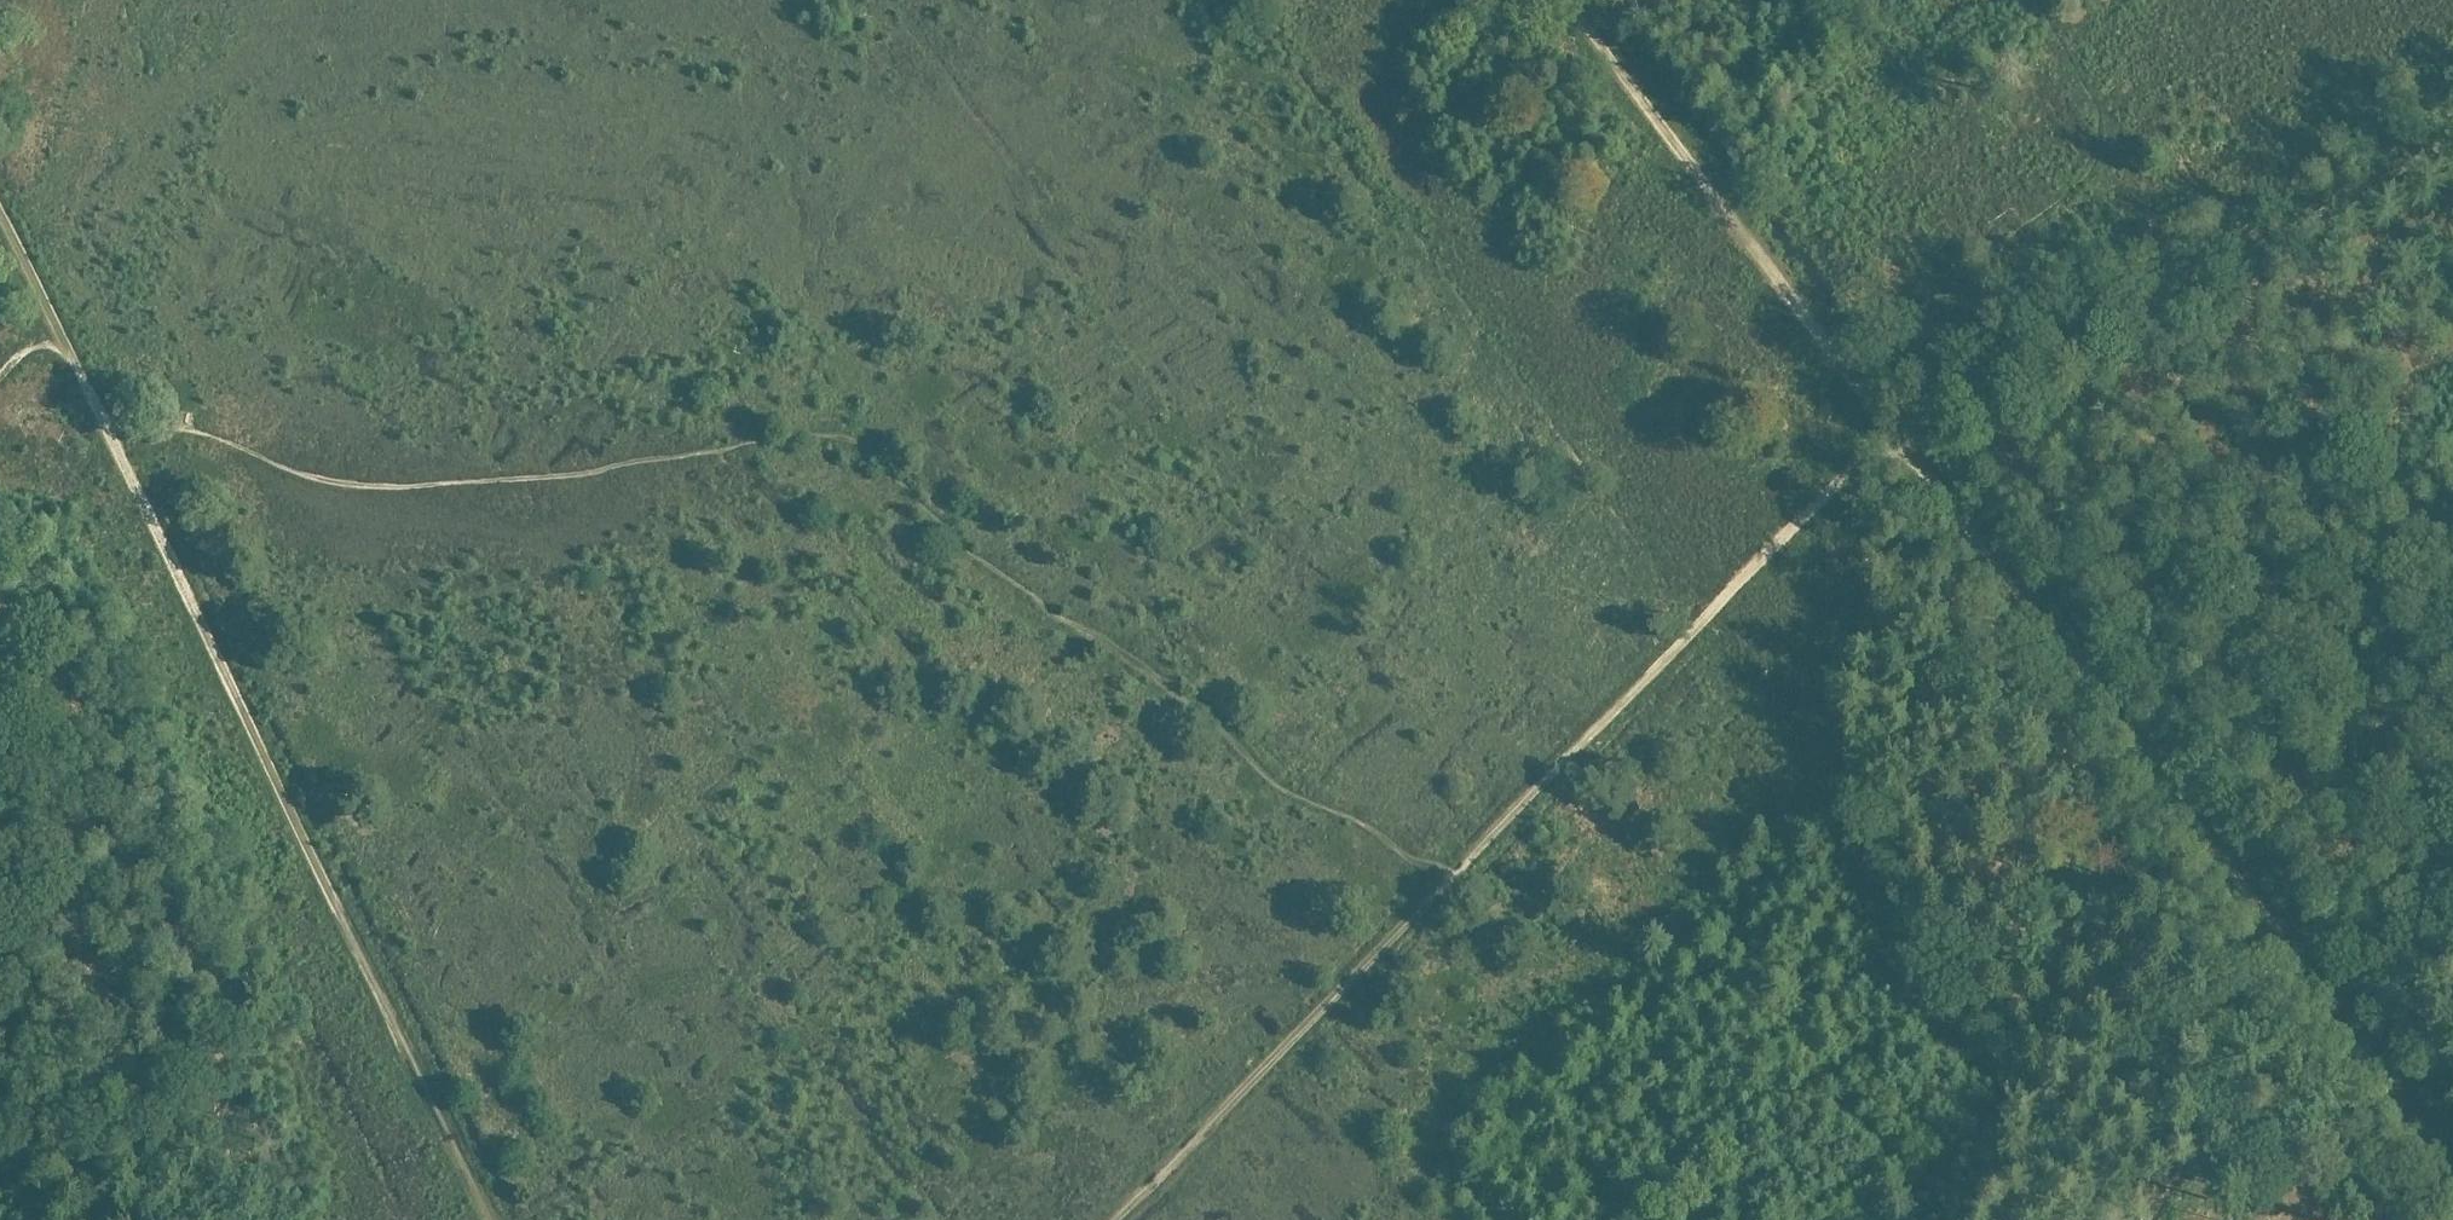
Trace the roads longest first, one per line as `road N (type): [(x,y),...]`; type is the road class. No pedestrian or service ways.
road 1 (track): [(495,1219),(104,433)]
road 2 (track): [(1895,433),(1443,880)]
road 3 (track): [(1563,0),(1895,433)]
road 4 (track): [(2452,137),(1992,380)]
road 5 (track): [(1443,880),(1117,1219)]
road 6 (track): [(2163,786),(1895,433)]
road 7 (track): [(2340,1021),(2163,786)]
road 8 (track): [(2452,1169),(2340,1021)]
road 9 (track): [(104,433),(50,313)]

